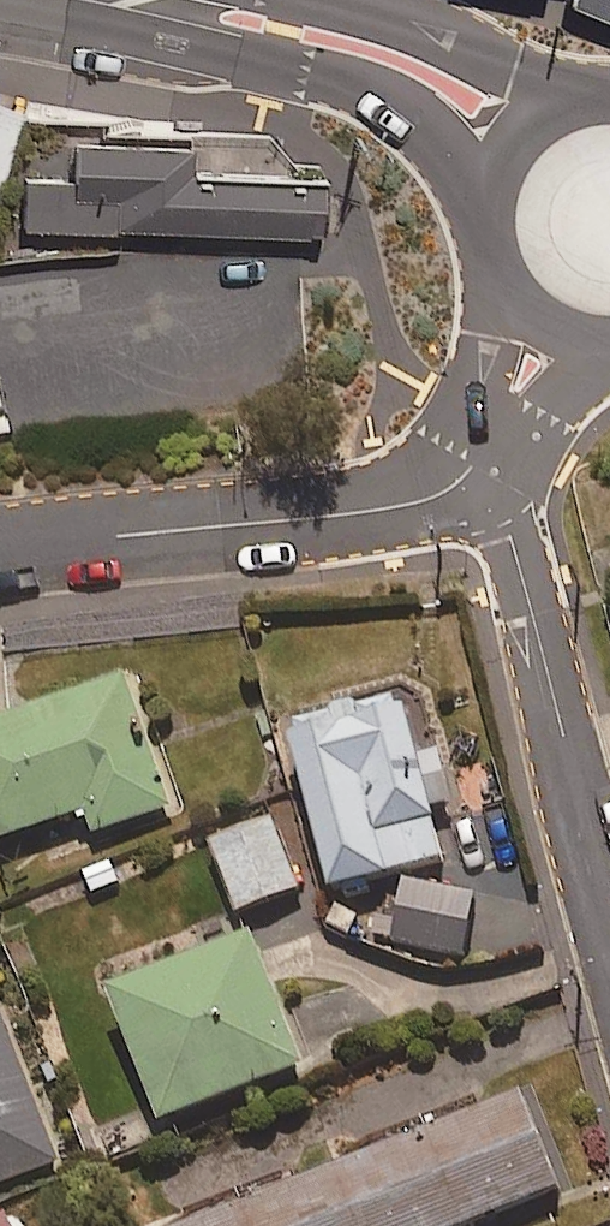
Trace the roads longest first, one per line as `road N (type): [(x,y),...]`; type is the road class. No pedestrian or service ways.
road 1 (residential): [(469,470),(450,488),(400,504),(0,555)]
road 2 (residential): [(609,908),(511,537),(469,470)]
road 3 (secondary): [(150,0),(350,49),(425,77),(528,134)]
road 4 (secondary): [(539,330),(512,304),(487,235),(504,163),(528,134)]
road 5 (residential): [(469,470),(539,330)]

